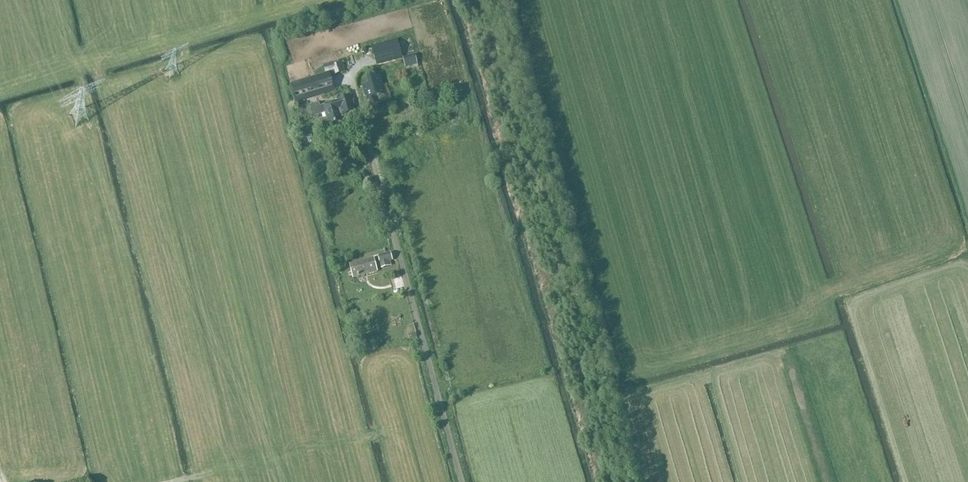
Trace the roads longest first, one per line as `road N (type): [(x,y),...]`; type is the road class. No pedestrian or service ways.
road 1 (unclassified): [(463,481),(366,125)]

